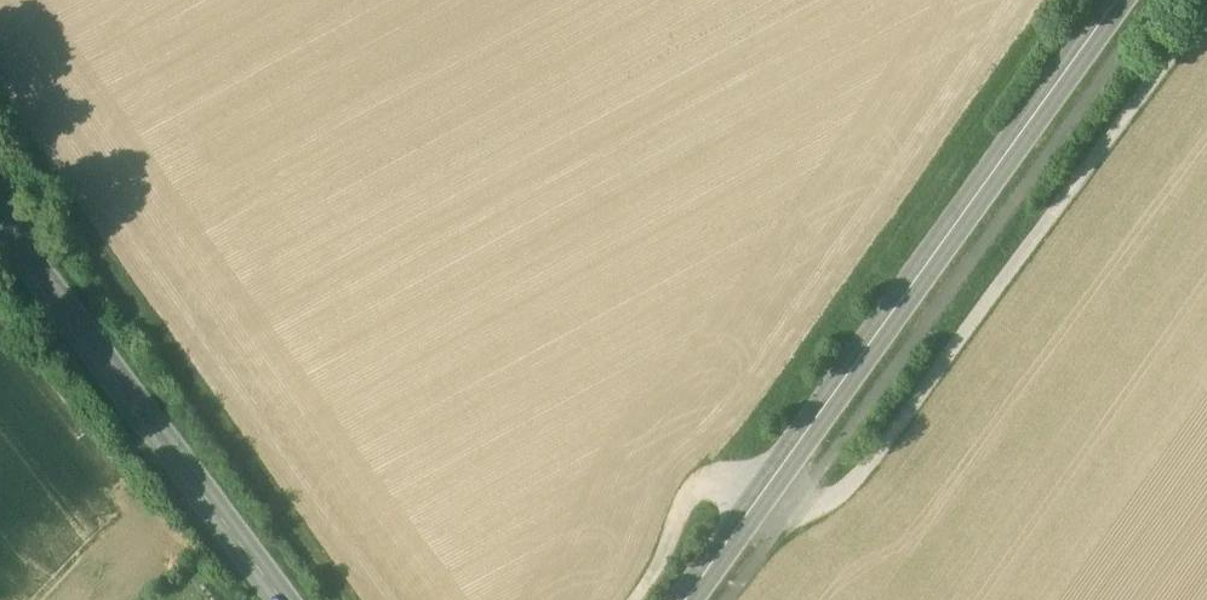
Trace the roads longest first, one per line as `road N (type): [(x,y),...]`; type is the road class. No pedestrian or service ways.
road 1 (track): [(1206,20),(856,480),(819,503),(781,501),(739,486),(698,491),(636,599)]
road 2 (tertiary): [(1120,0),(687,599)]
road 3 (track): [(355,599),(0,109)]
road 4 (tertiary): [(0,210),(294,599)]

